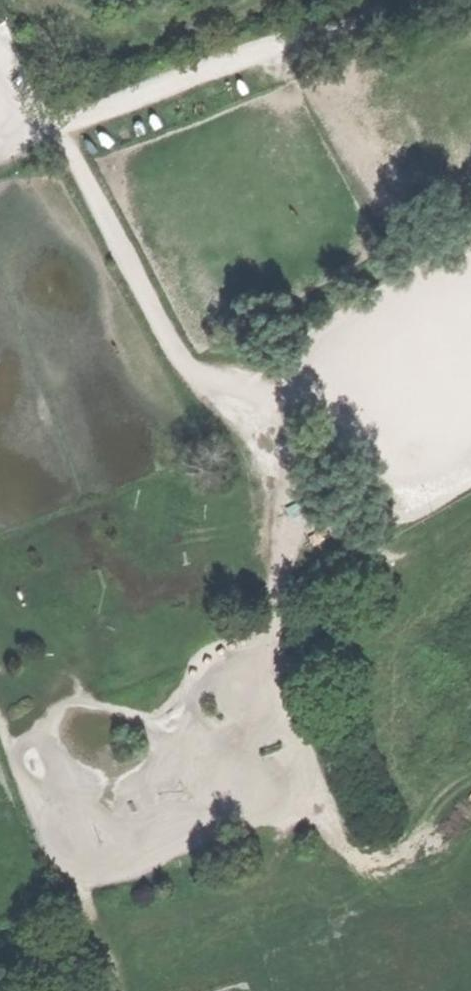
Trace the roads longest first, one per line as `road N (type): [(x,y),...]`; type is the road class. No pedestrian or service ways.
road 1 (track): [(60,126),(179,360),(211,381),(260,472),(217,532),(200,583),(222,640)]
road 2 (track): [(110,976),(360,873),(470,806)]
road 3 (track): [(399,0),(60,126)]
road 4 (track): [(0,714),(115,990)]

